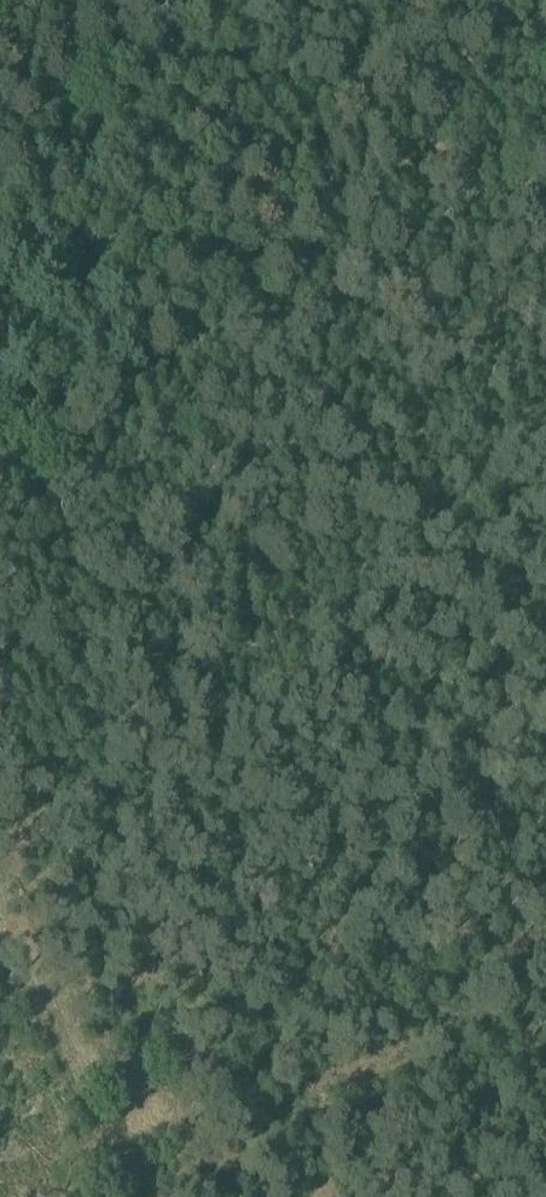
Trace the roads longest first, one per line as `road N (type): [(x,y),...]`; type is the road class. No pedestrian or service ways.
road 1 (track): [(0,438),(545,166)]
road 2 (track): [(0,908),(151,1196)]

